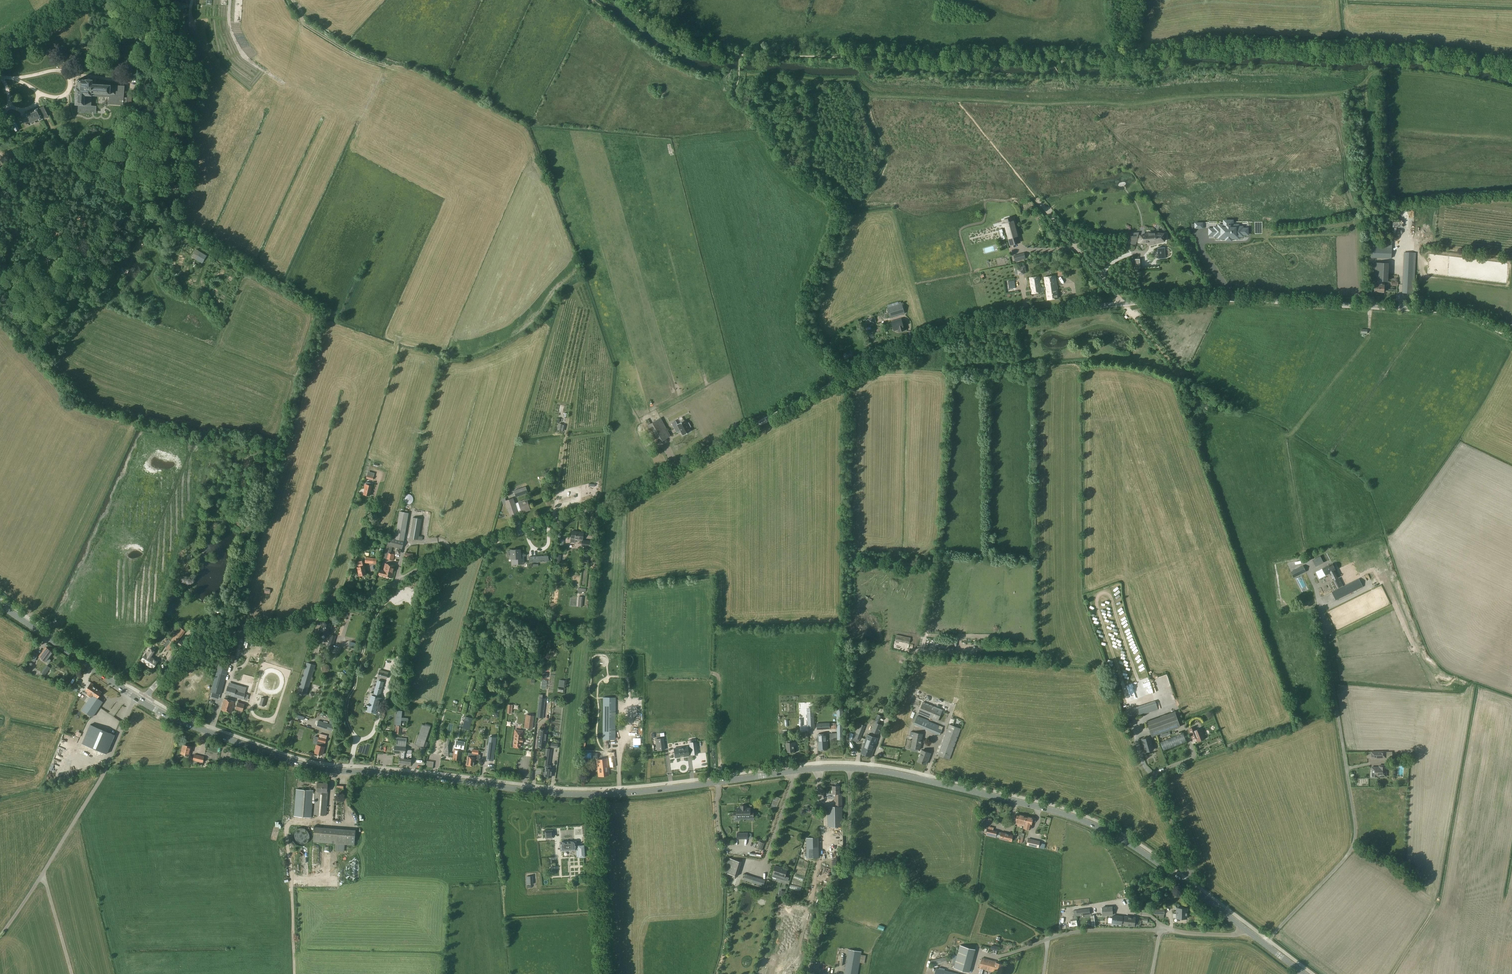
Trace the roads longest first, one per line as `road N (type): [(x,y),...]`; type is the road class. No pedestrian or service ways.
road 1 (unclassified): [(143,702),(204,642),(345,605),(426,565),(618,498),(871,364),(962,329),(1123,303),(1233,298),(1425,309),(1464,314),(1511,337)]
road 2 (tertiary): [(1304,973),(1103,828),(981,793),(846,768),(593,795),(342,771),(304,767),(143,702)]
road 3 (track): [(534,159),(524,130),(419,75),(340,48),(307,25),(291,0)]
road 4 (track): [(158,63),(173,143),(91,276)]
road 5 (track): [(739,75),(704,79),(677,71),(576,0)]
road 6 (tertiary): [(143,702),(0,605)]

